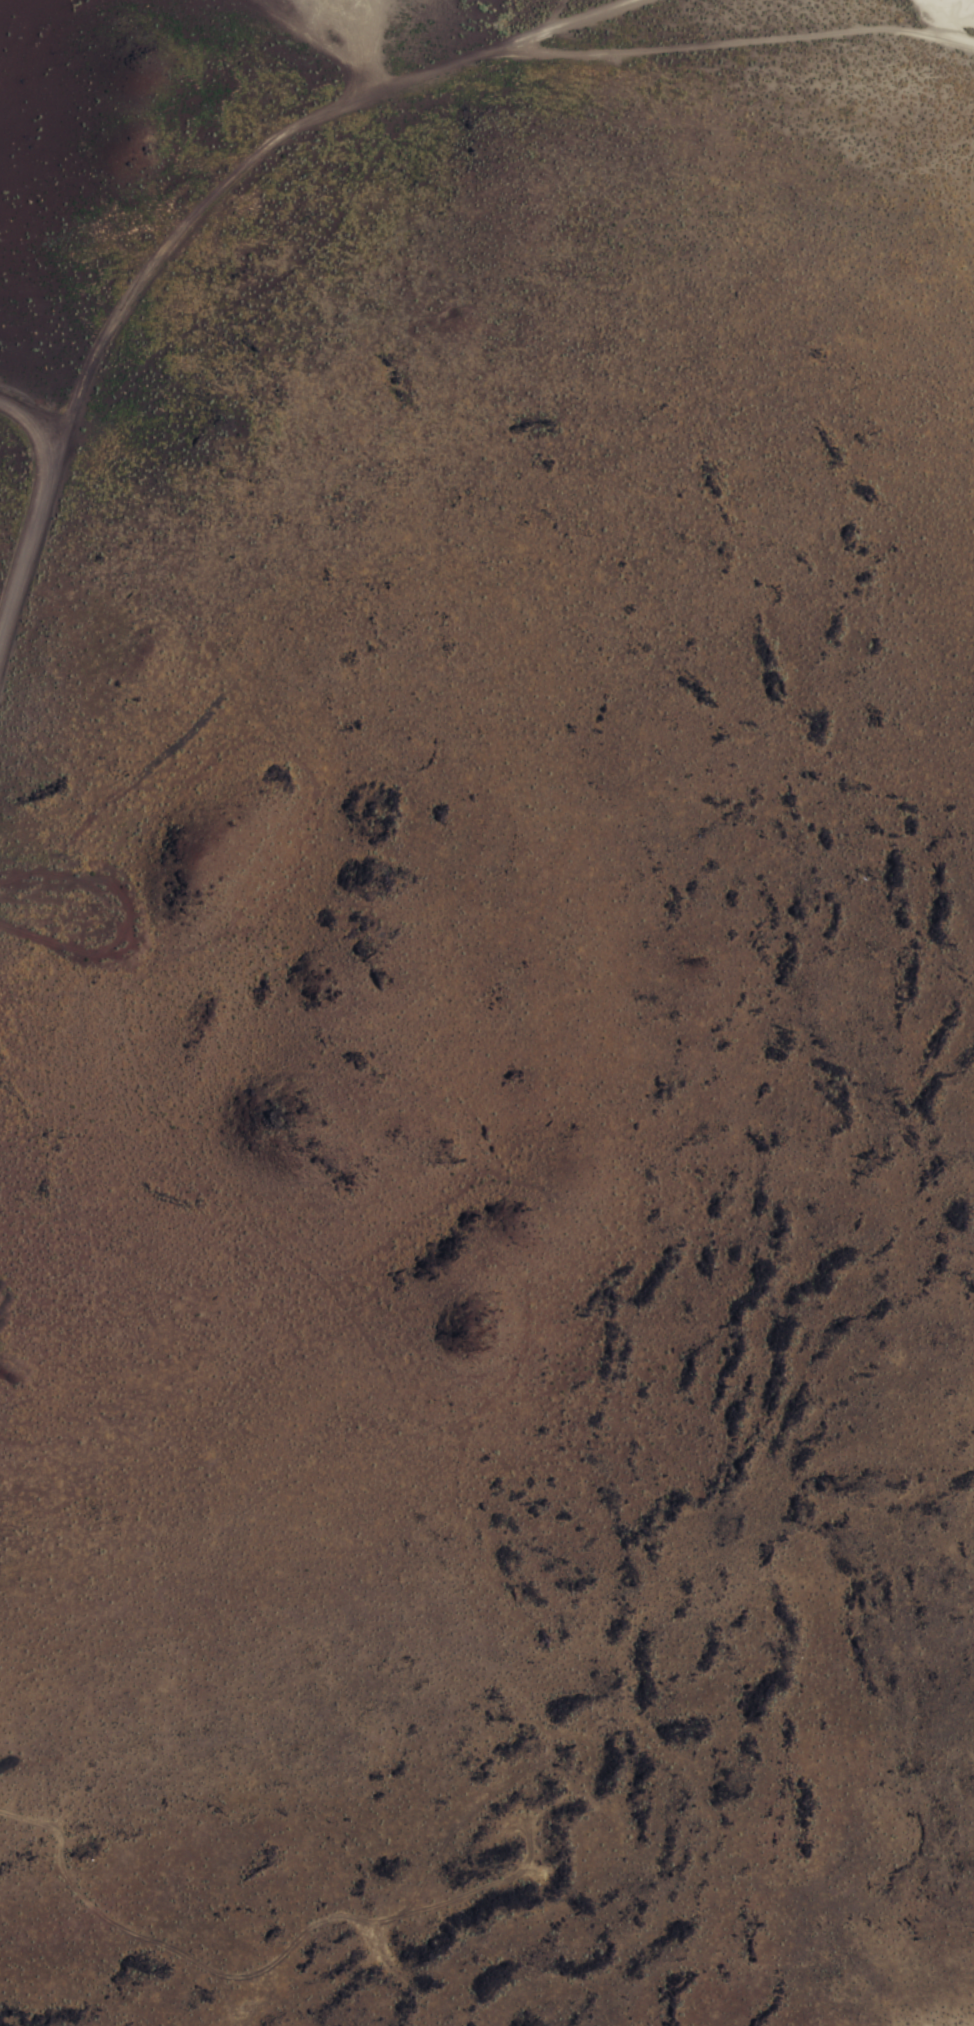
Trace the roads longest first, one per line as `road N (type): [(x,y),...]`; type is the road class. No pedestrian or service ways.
road 1 (residential): [(0,646),(60,436),(88,368),(156,263),(216,195),(277,142),(365,94),(633,0)]

